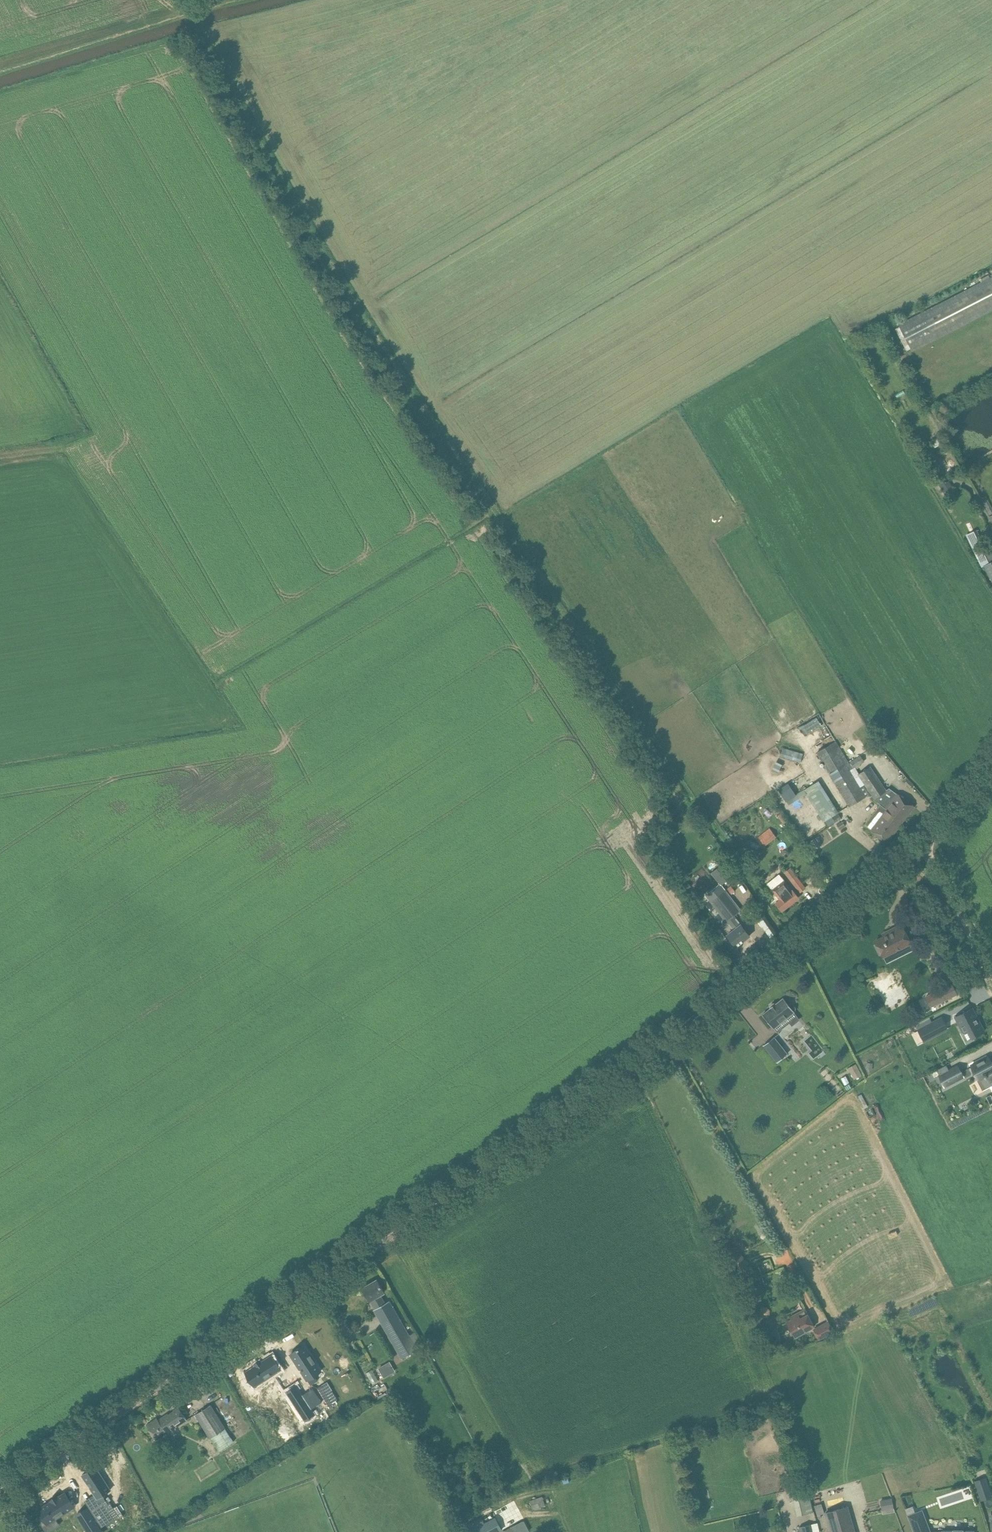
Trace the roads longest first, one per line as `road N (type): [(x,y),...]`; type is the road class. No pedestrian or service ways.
road 1 (unclassified): [(0,1493),(667,1047),(922,847),(991,767)]
road 2 (track): [(811,1309),(782,1244),(667,1047)]
road 3 (track): [(922,847),(991,983)]

